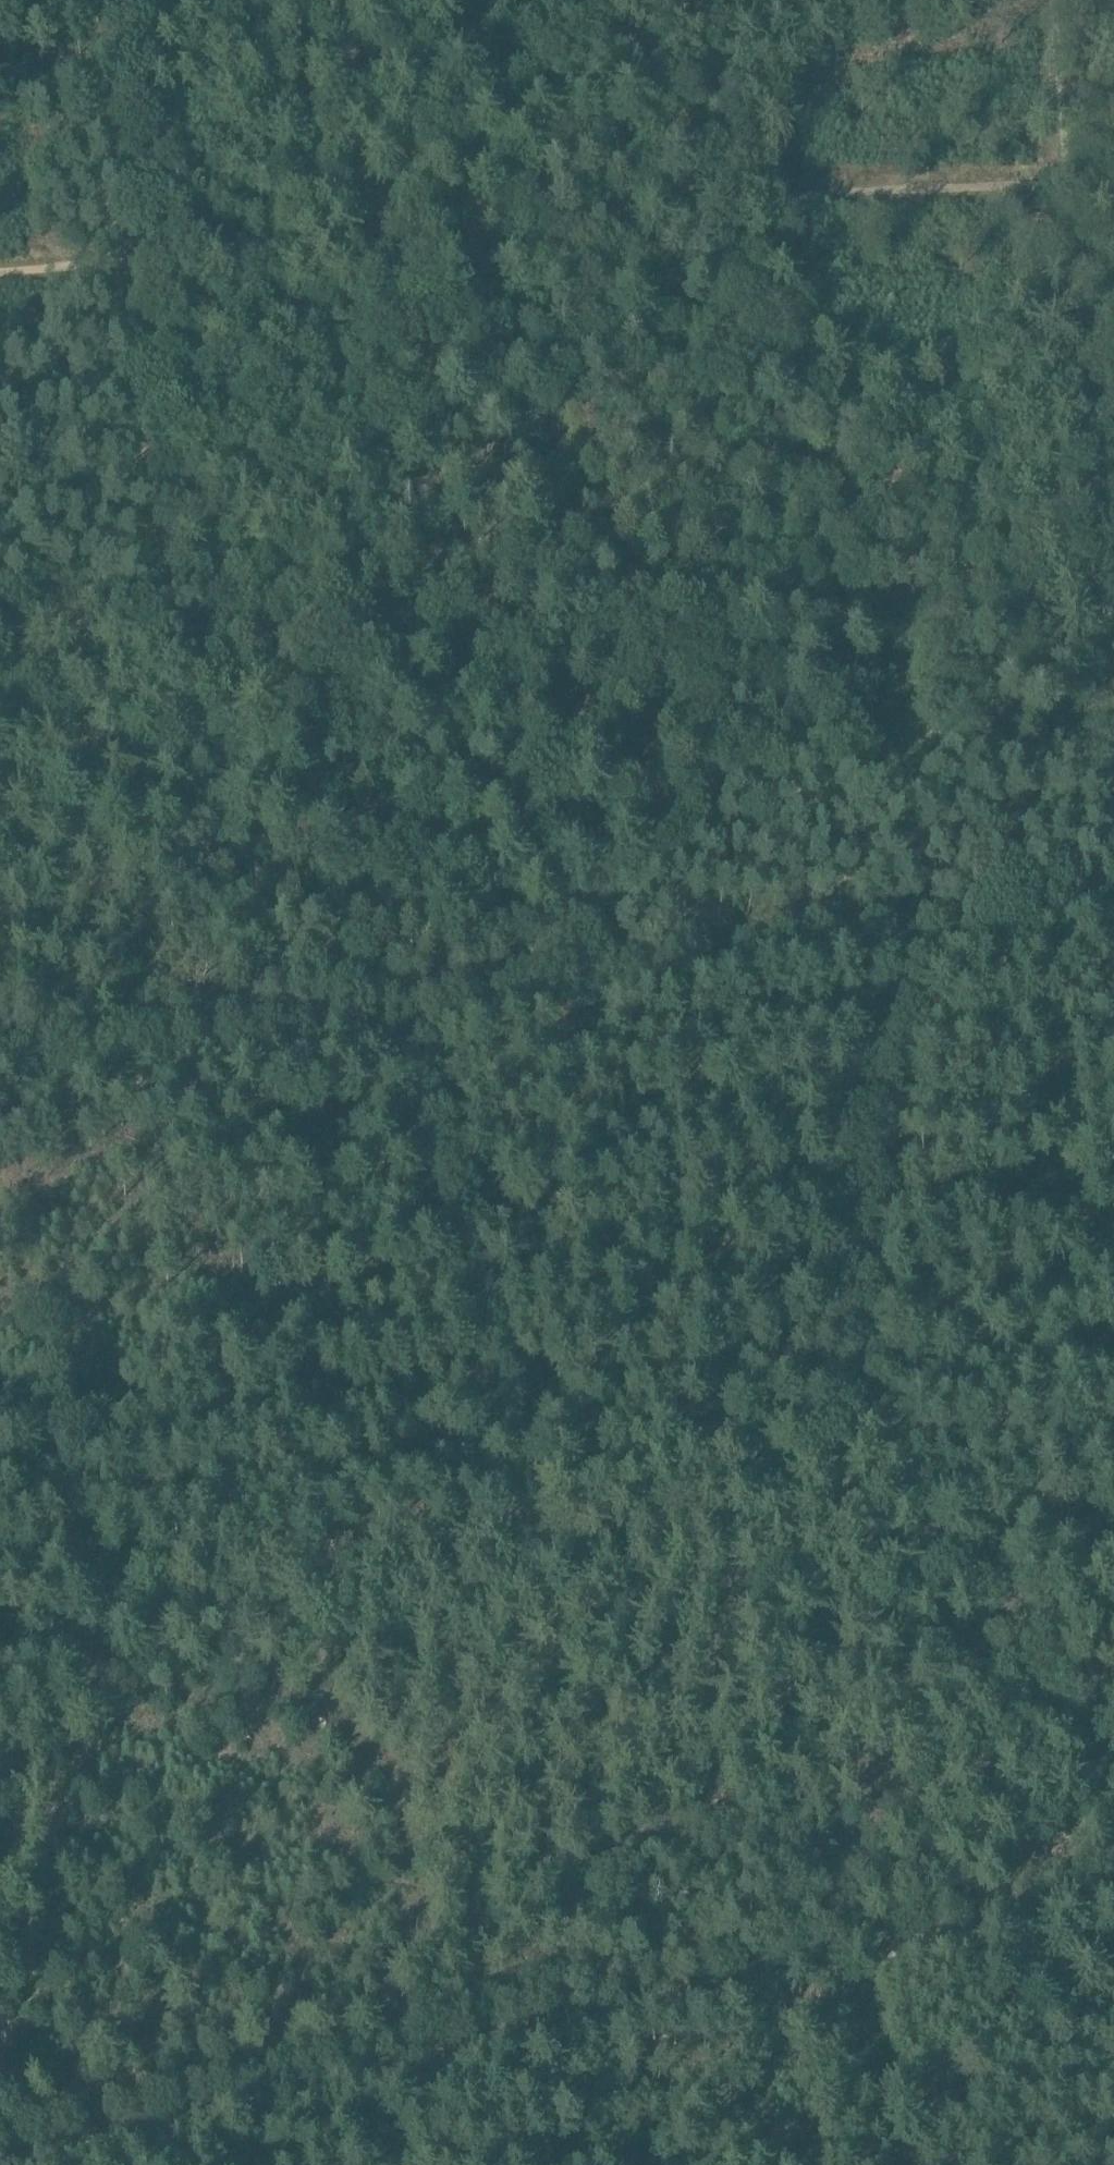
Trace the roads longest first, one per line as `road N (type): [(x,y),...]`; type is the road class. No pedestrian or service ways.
road 1 (track): [(1113,1895),(551,2016),(0,2152)]
road 2 (track): [(0,1057),(565,982),(1051,903),(1113,901)]
road 3 (track): [(0,258),(412,209),(477,234),(544,233),(770,199),(1056,171)]
road 4 (track): [(1113,767),(1056,171)]
road 5 (track): [(220,1029),(126,621)]
road 6 (track): [(126,621),(95,433),(88,249)]
road 7 (track): [(1056,171),(1042,0)]
road 8 (track): [(0,632),(126,621)]

